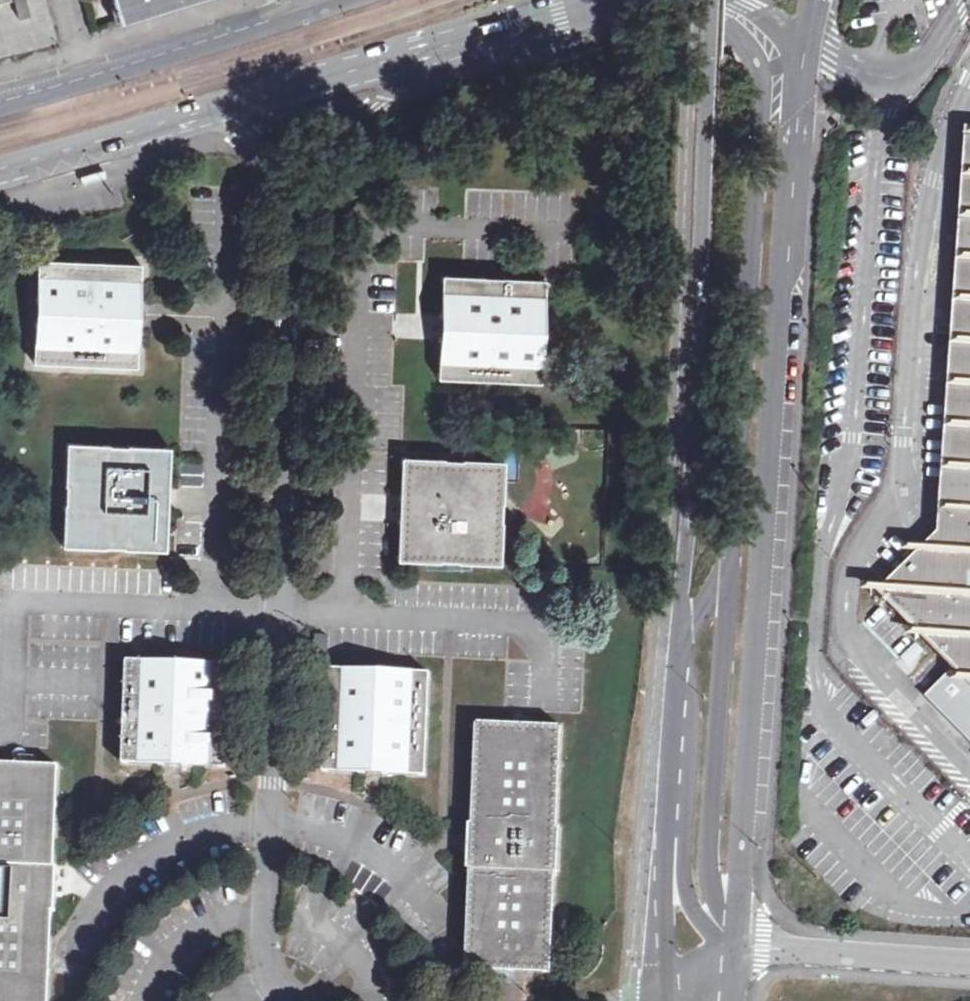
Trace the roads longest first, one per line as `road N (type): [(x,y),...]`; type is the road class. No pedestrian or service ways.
road 1 (unclassified): [(741,928),(808,47)]
road 2 (residential): [(291,193),(268,911),(277,983),(313,1000)]
road 3 (unclassified): [(713,0),(684,629)]
road 4 (unclassified): [(724,0),(768,84),(733,569)]
road 5 (unclassified): [(733,569),(711,866),(741,928)]
road 6 (secondary): [(339,0),(0,101)]
road 7 (unclassified): [(683,653),(669,853),(674,987)]
road 8 (unclassified): [(683,653),(691,717),(687,882),(707,930),(739,953)]
road 9 (secondary): [(145,129),(386,62)]
road 10 (secondary): [(386,62),(604,0)]
road 11 (unclassified): [(763,948),(969,958)]
road 12 (residential): [(145,129),(211,136),(259,156),(291,193)]
road 13 (residential): [(291,193),(316,130),(386,62)]
road 14 (secondary): [(0,170),(145,129)]

